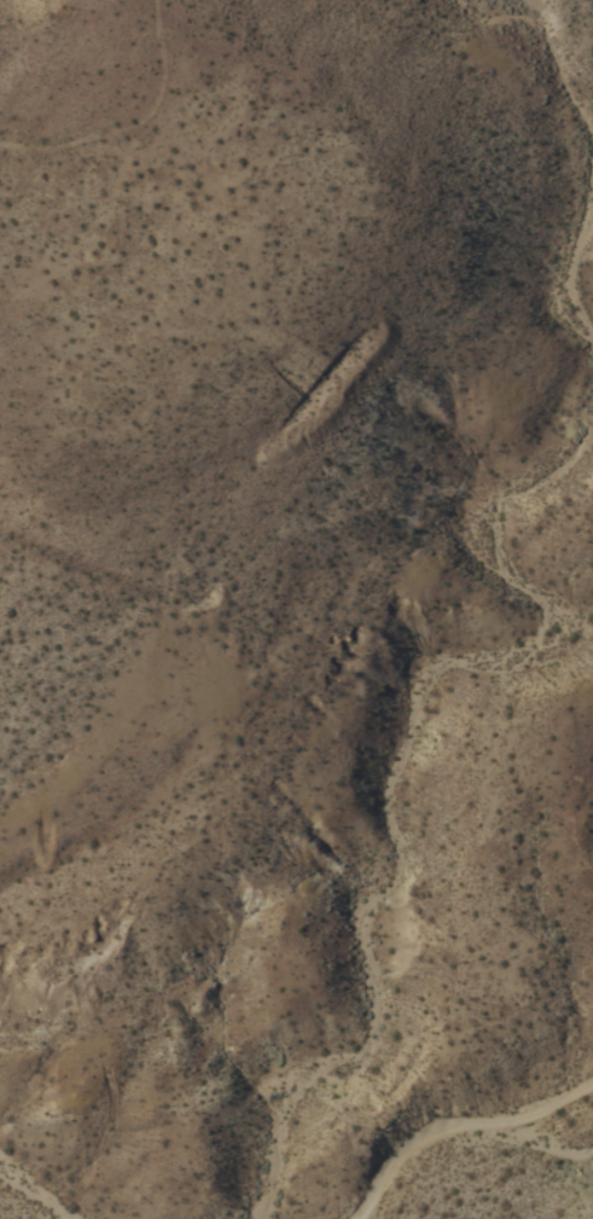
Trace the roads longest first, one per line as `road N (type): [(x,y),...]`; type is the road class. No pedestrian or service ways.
road 1 (residential): [(352,1218),(385,1168),(432,1127),(529,1105),(592,1073)]
road 2 (track): [(150,0),(157,75),(145,106),(114,127),(54,144),(0,141)]

